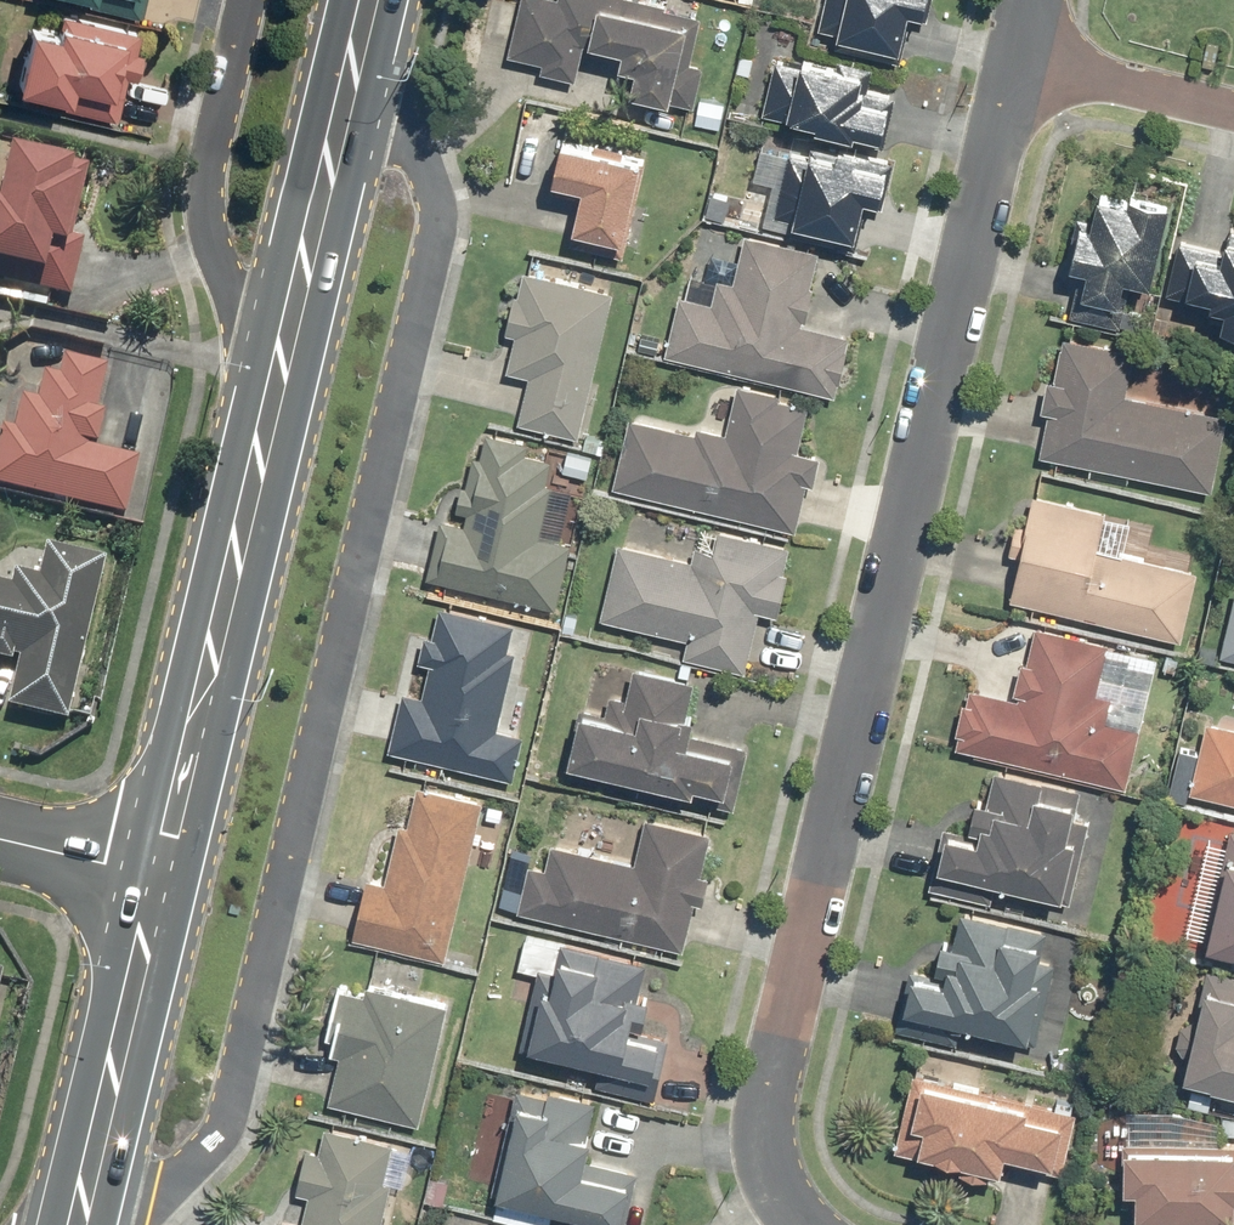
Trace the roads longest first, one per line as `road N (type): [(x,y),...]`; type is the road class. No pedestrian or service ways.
road 1 (residential): [(346,52),(438,216),(214,1137),(80,1194)]
road 2 (residential): [(1018,59),(766,1095),(780,1192),(807,1224)]
road 3 (secondary): [(279,363),(150,873)]
road 4 (residential): [(279,363),(223,254),(209,161),(248,0)]
road 5 (secondary): [(150,873),(80,1194)]
road 6 (secondary): [(346,52),(279,363)]
road 7 (residential): [(1018,59),(1233,113)]
road 8 (residential): [(0,839),(150,873)]

